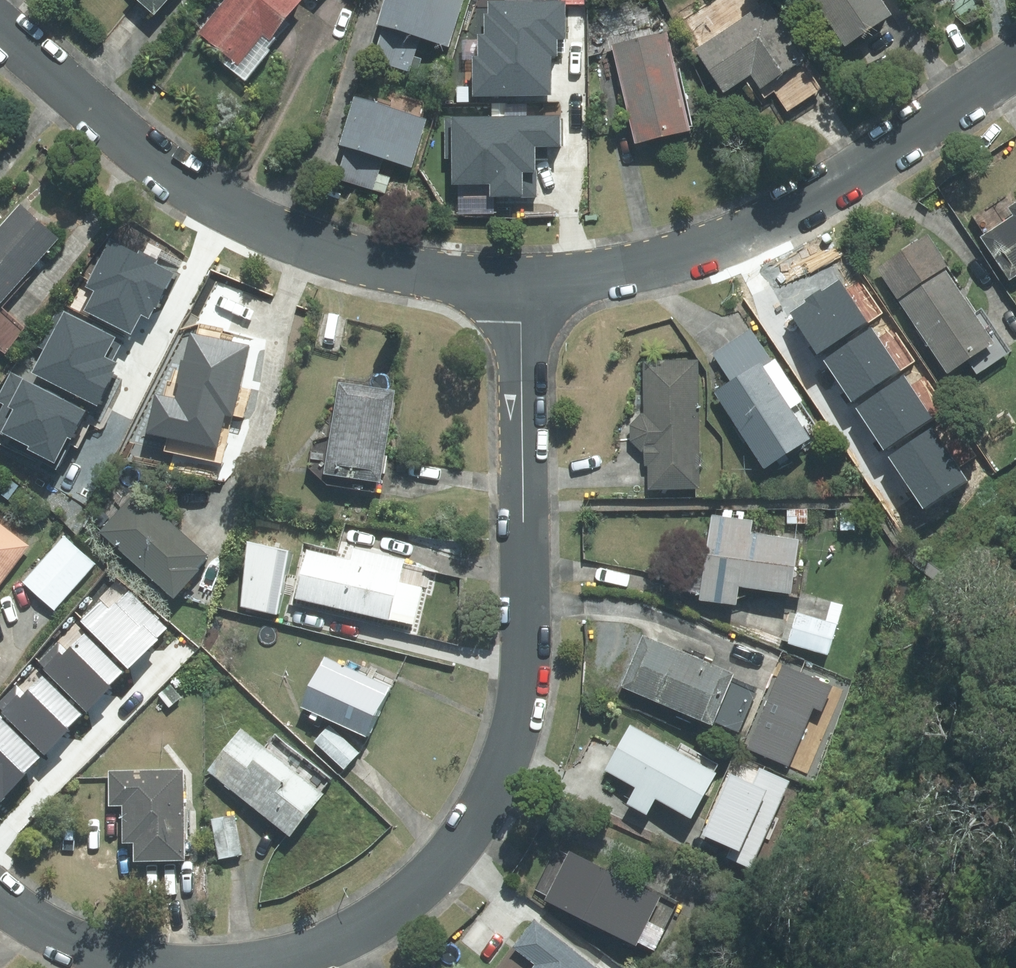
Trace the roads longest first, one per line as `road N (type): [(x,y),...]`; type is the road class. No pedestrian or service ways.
road 1 (residential): [(249,967),(311,953),(377,921),(452,856),(495,791),(523,659),(520,285)]
road 2 (residential): [(520,285),(358,260),(255,224),(167,174),(0,28)]
road 3 (residential): [(1015,66),(794,214),(739,240),(634,270),(520,285)]
road 4 (residential): [(0,897),(83,949),(149,967)]

